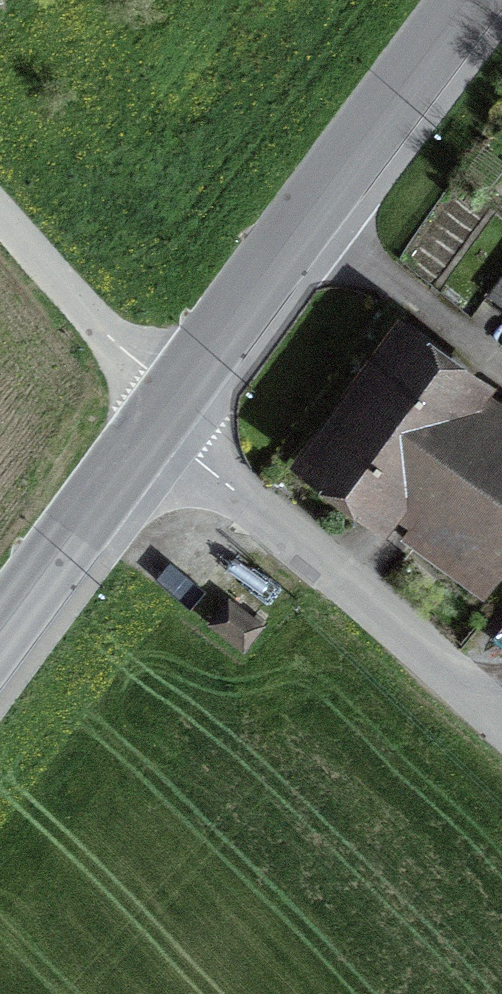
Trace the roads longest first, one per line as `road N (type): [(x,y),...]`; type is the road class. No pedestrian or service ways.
road 1 (secondary): [(466,0),(159,413)]
road 2 (residential): [(501,732),(344,581),(195,461),(159,413)]
road 3 (secondary): [(159,413),(0,633)]
road 4 (residential): [(159,413),(126,356),(0,220)]

